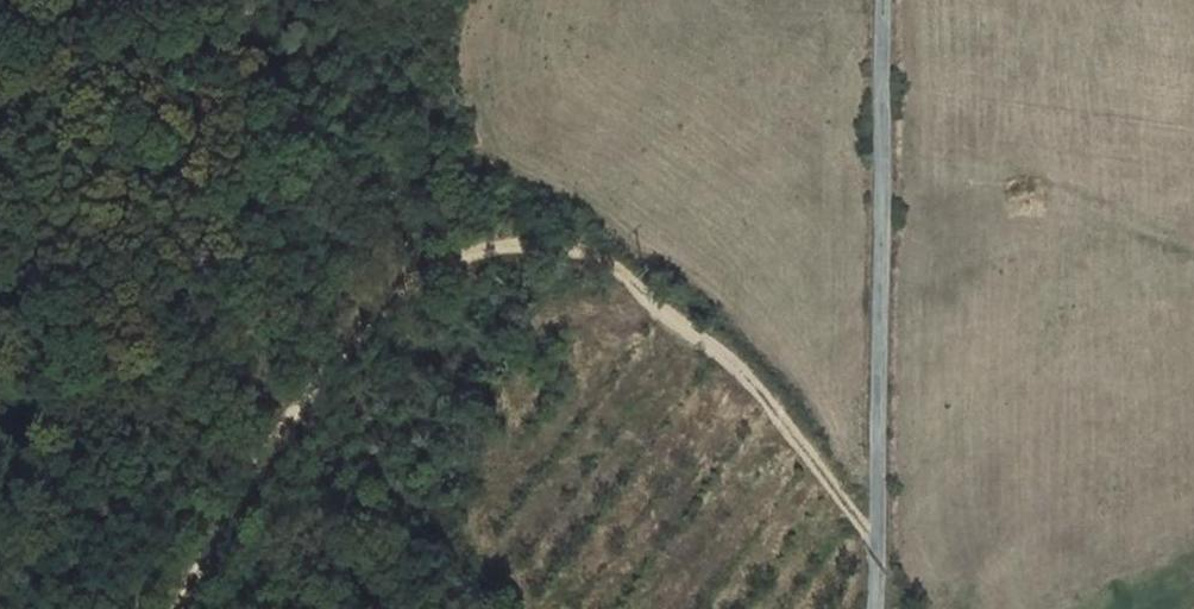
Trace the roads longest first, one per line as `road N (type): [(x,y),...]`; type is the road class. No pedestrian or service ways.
road 1 (track): [(186,608),(283,433),(340,349),(447,265),(562,235),(760,376),(829,465),(880,555)]
road 2 (track): [(243,0),(203,137),(142,268),(126,339),(118,402),(124,496),(117,608)]
road 3 (unclassified): [(885,0),(875,608)]

